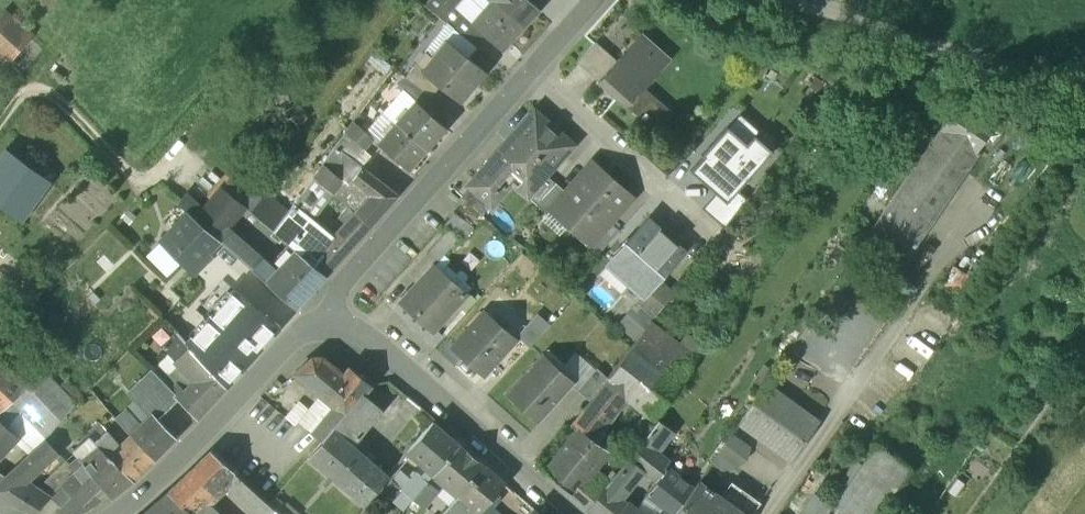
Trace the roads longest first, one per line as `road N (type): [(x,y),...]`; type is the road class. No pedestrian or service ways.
road 1 (track): [(769,0),(1084,100)]
road 2 (residential): [(529,72),(342,288),(333,322)]
road 3 (residential): [(556,513),(425,385),(333,322)]
road 4 (residential): [(333,322),(299,333),(122,513)]
road 5 (residential): [(529,72),(711,229)]

